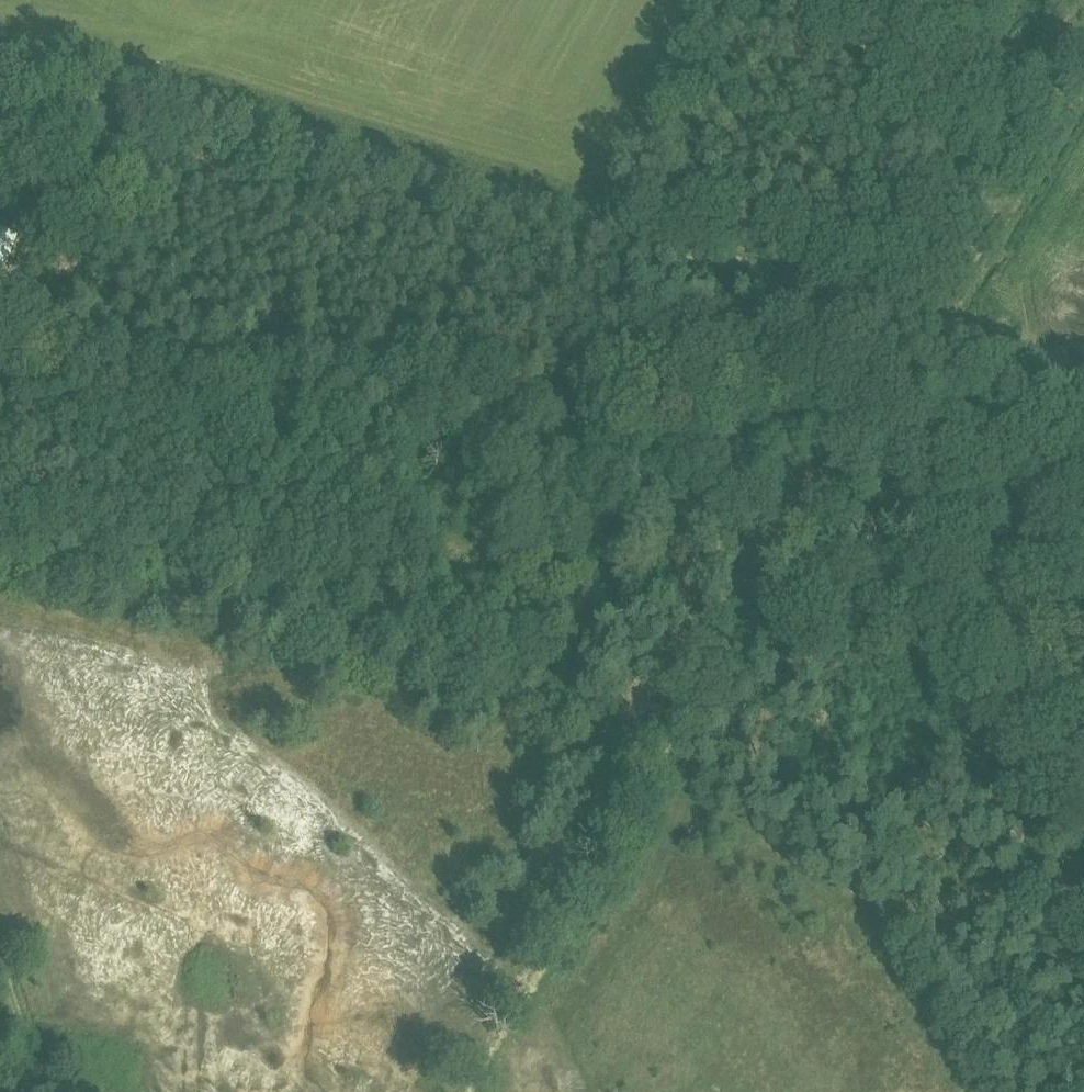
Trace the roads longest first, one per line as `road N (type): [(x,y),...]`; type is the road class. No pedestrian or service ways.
road 1 (unclassified): [(1083,371),(220,107),(0,62)]
road 2 (track): [(1083,83),(995,230),(991,0)]

